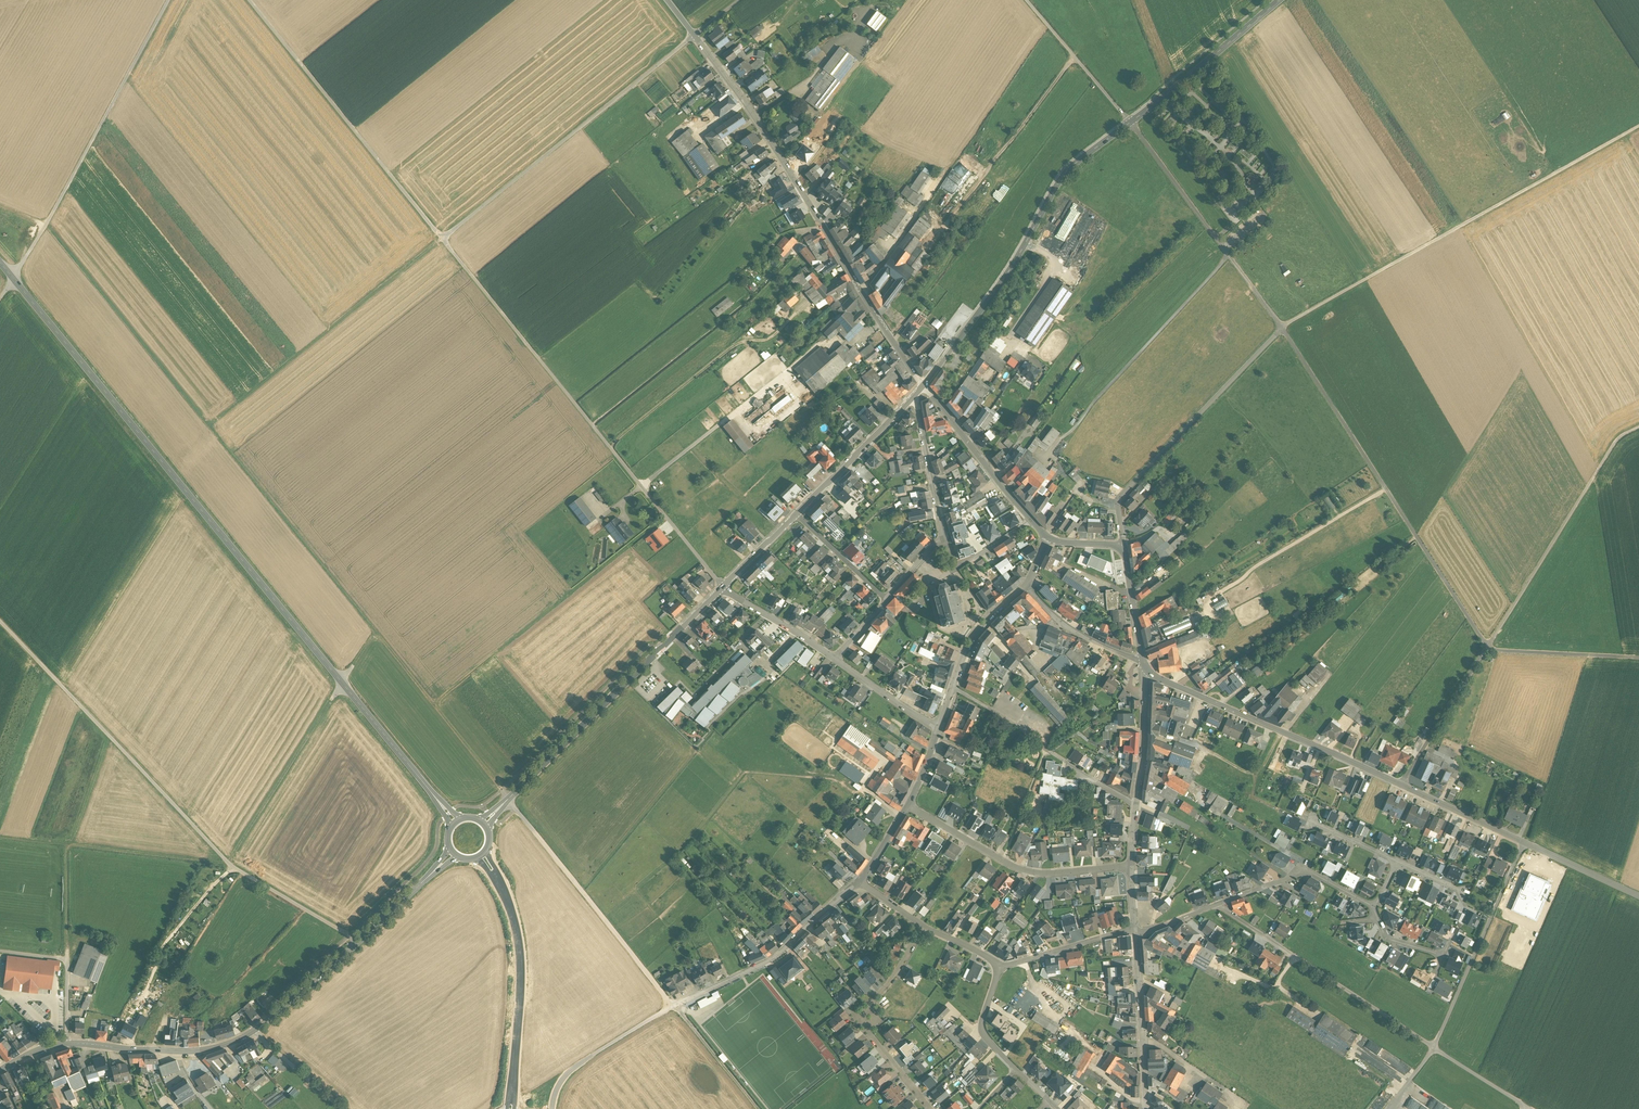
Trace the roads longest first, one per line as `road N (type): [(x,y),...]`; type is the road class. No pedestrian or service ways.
road 1 (track): [(250,0),(723,587)]
road 2 (trunk): [(456,822),(0,261)]
road 3 (tertiary): [(1638,896),(1146,670)]
road 4 (tertiary): [(1279,0),(1068,170),(1013,263),(923,385)]
road 5 (track): [(0,620),(233,866),(358,944)]
road 6 (tertiary): [(453,853),(358,944),(237,1041),(189,1051),(67,1044)]
road 7 (tertiary): [(923,385),(762,126),(694,36)]
road 8 (track): [(1638,126),(1282,328)]
road 9 (track): [(442,239),(740,0)]
road 10 (track): [(1282,328),(1486,650)]
road 11 (track): [(0,300),(169,0)]
road 12 (tertiary): [(723,587),(483,823)]
road 13 (track): [(674,1005),(501,790)]
road 14 (track): [(1230,256),(1045,455)]
road 15 (track): [(1638,428),(1616,441),(1486,650)]
road 16 (track): [(1218,905),(1435,1048)]
road 17 (residential): [(1137,934),(1310,872),(1375,907)]
road 18 (track): [(642,487),(819,344),(840,339)]
road 19 (residential): [(908,808),(1023,870),(1133,866)]
road 20 (tertiary): [(498,881),(520,958),(510,1108)]
road 21 (residential): [(860,881),(775,955),(674,1005)]
road 22 (track): [(1435,1048),(1524,843)]
road 23 (track): [(1074,57),(945,234)]
road 24 (track): [(1131,485),(1282,328)]
road 25 (residential): [(1136,806),(953,689)]
road 26 (residential): [(1146,1108),(1137,934)]
road 27 (tertiary): [(1031,520),(923,385)]
road 28 (tertiary): [(912,399),(796,514)]
road 29 (residential): [(996,968),(982,1032),(1049,1101)]
road 30 (track): [(1025,0),(1129,123)]
road 31 (track): [(1486,650),(1401,785)]
road 32 (track): [(1638,657),(1486,650)]
road 33 (residential): [(996,968),(1134,929)]
road 34 (residential): [(942,539),(912,399)]
road 35 (residential): [(1142,660),(1073,631),(1026,583)]
road 36 (residential): [(1136,806),(1146,670)]
road 37 (residential): [(723,587),(835,659)]
road 38 (track): [(674,1005),(758,1108)]
road 39 (residential): [(1026,583),(974,635),(953,689)]
road 40 (residential): [(835,659),(940,728)]
road 41 (residential): [(887,598),(796,514)]
road 42 (residential): [(942,539),(956,567),(1031,520)]

